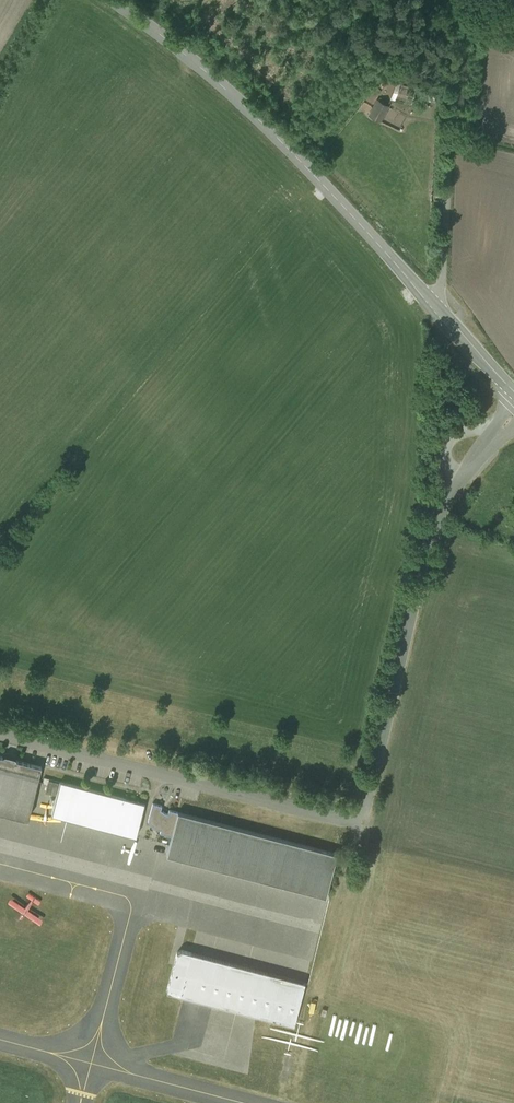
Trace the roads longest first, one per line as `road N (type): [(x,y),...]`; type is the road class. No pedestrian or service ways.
road 1 (unclassified): [(513,407),(438,521),(370,788),(351,815),(316,815),(0,735)]
road 2 (tertiary): [(432,306),(268,130),(112,0)]

